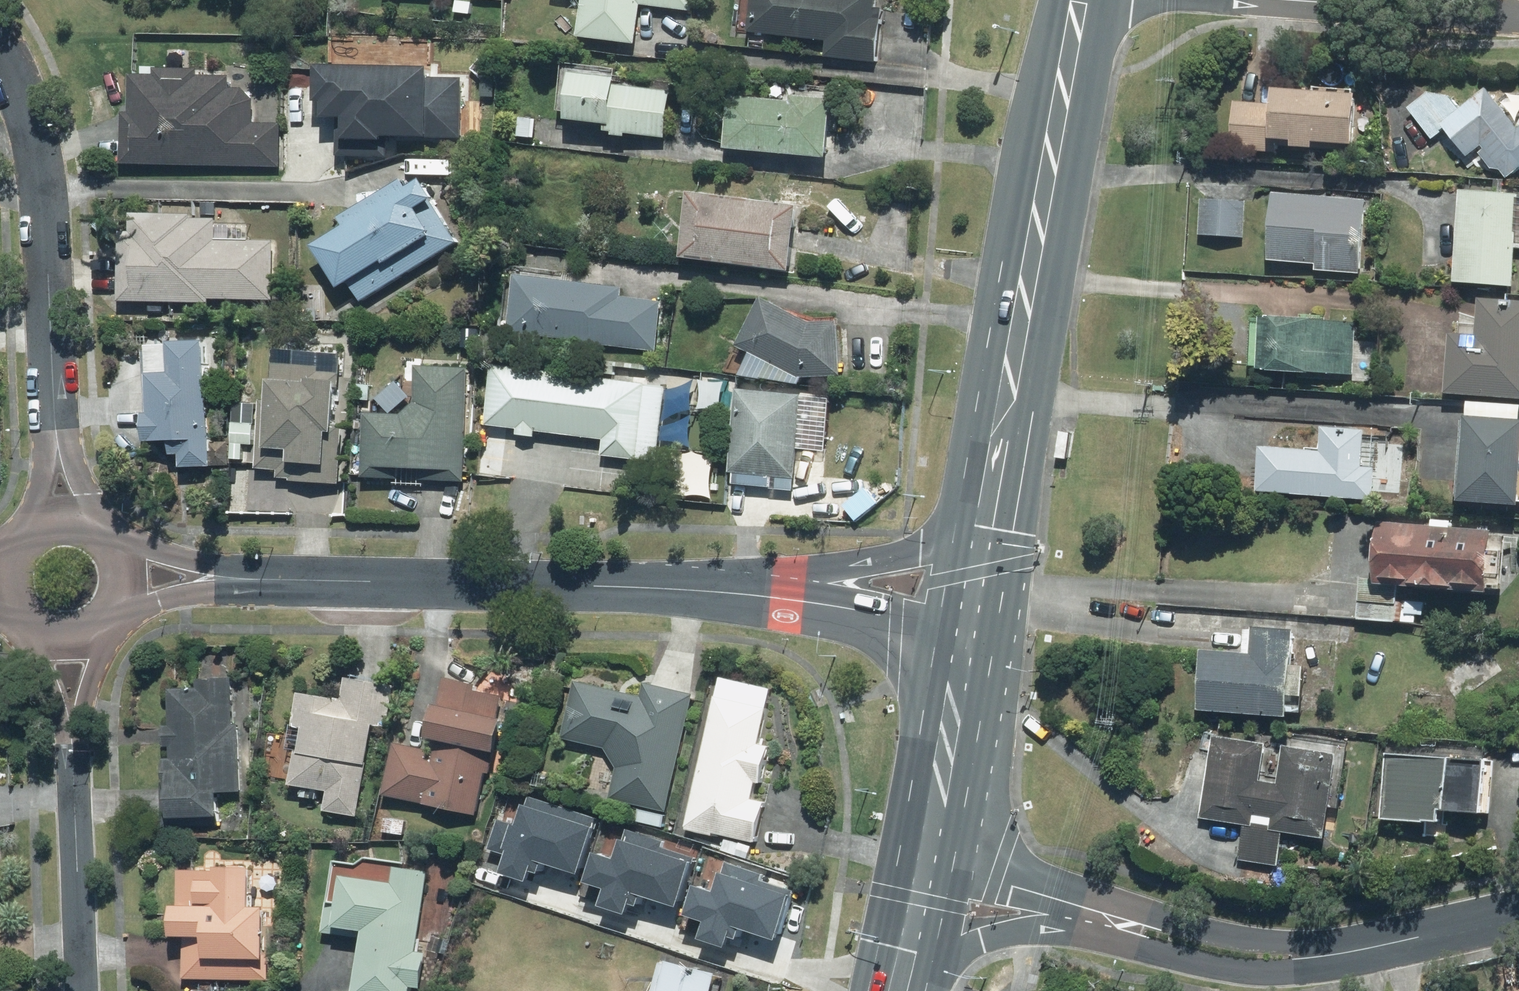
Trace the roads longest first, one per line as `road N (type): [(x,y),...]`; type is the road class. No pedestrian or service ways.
road 1 (primary): [(976,534),(1037,182),(1078,0)]
road 2 (residential): [(133,579),(651,588)]
road 3 (residential): [(70,513),(37,145),(0,51)]
road 4 (residential): [(925,839),(1234,936),(1357,948)]
road 5 (residential): [(76,990),(67,641)]
road 6 (primary): [(651,588),(820,574),(976,534)]
road 7 (residential): [(651,588),(804,599),(962,631)]
road 8 (primary): [(1140,945),(1046,929),(1006,933),(954,948),(896,984)]
road 9 (residential): [(1283,0),(1518,19)]
road 10 (residential): [(1140,945),(1009,897),(918,875)]
road 11 (residential): [(1357,948),(1291,967),(1237,967),(1140,945)]
road 12 (primary): [(925,839),(962,631)]
road 13 (residential): [(1357,948),(1518,911)]

